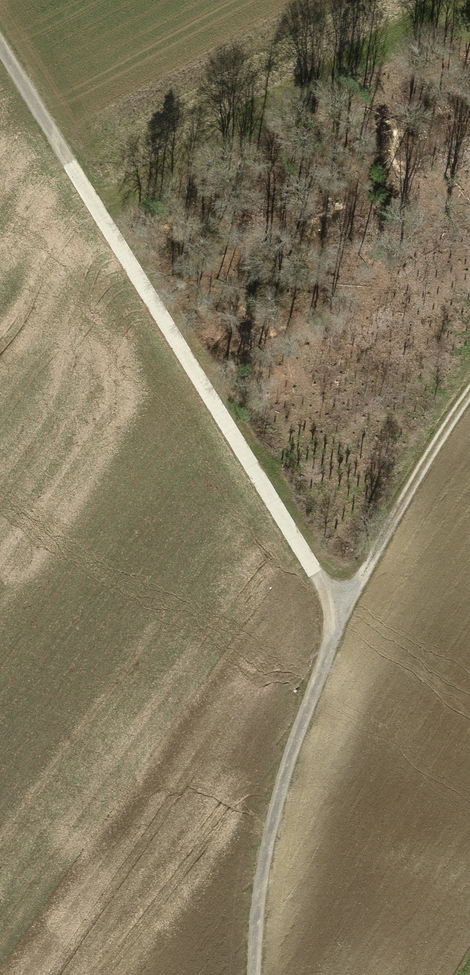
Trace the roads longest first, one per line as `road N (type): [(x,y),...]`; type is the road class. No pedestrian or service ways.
road 1 (track): [(0,44),(338,613)]
road 2 (track): [(469,392),(338,613),(263,861),(253,974)]

